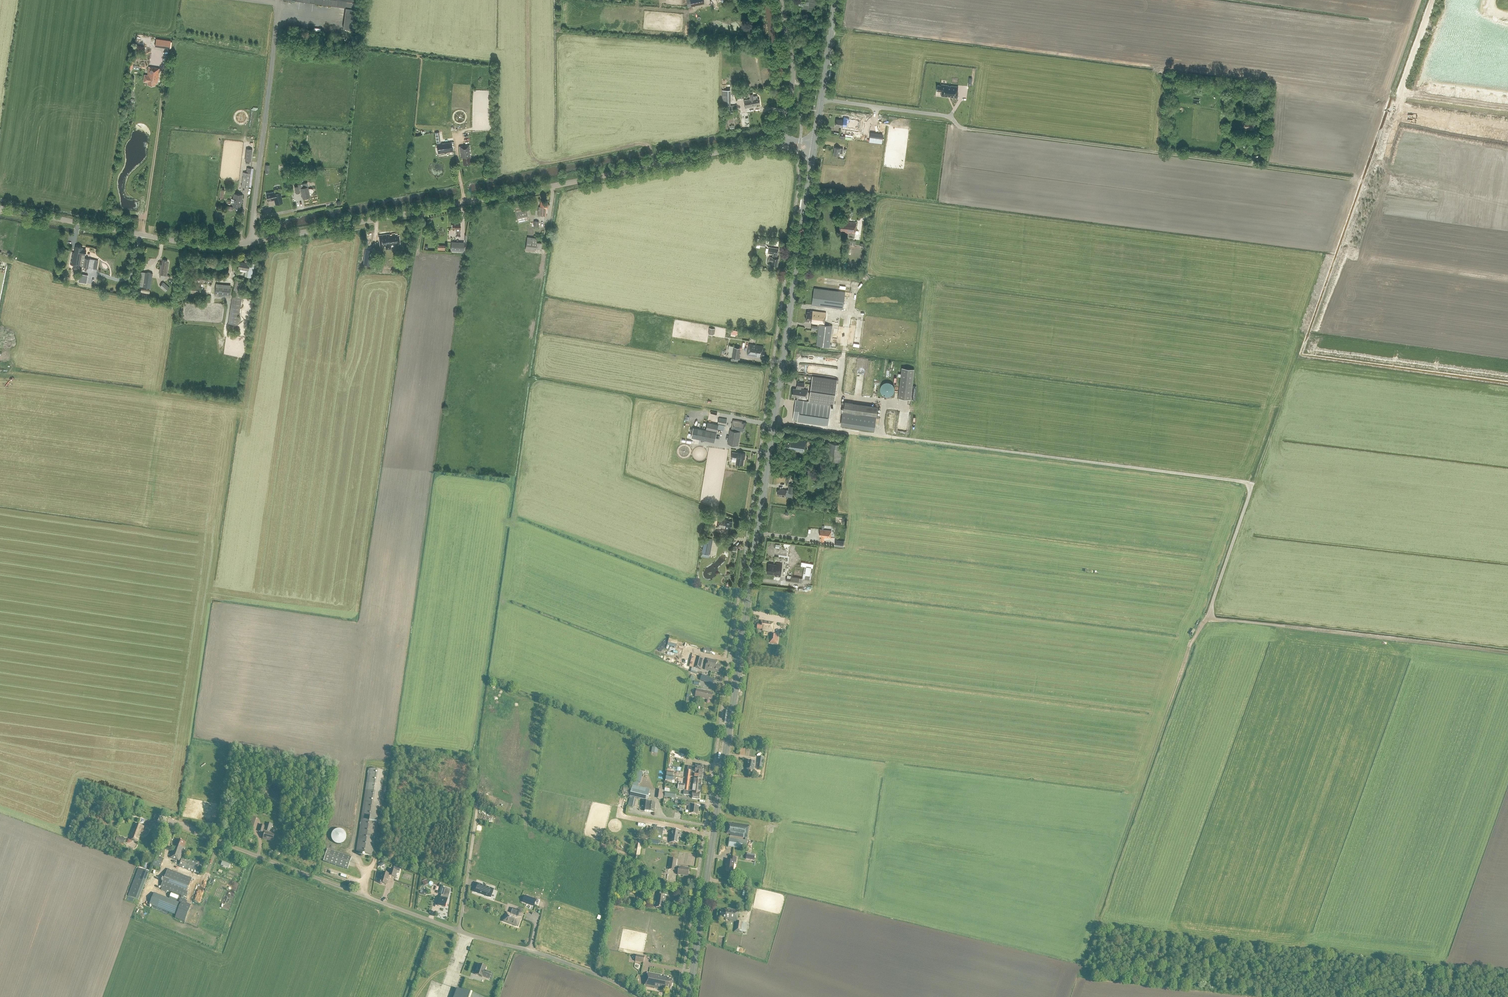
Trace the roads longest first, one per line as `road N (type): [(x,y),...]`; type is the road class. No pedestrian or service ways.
road 1 (secondary): [(690,996),(812,157)]
road 2 (track): [(1358,180),(968,129),(950,117),(821,99)]
road 3 (unclassified): [(250,242),(784,143)]
road 4 (unclassified): [(638,996),(541,954),(167,822)]
road 5 (unclassified): [(0,208),(180,243),(250,242)]
road 6 (track): [(1507,108),(1399,94),(1432,0)]
road 7 (track): [(143,236),(167,64)]
road 8 (unclassified): [(784,143),(794,69),(780,0)]
road 9 (secondary): [(814,143),(836,0)]

